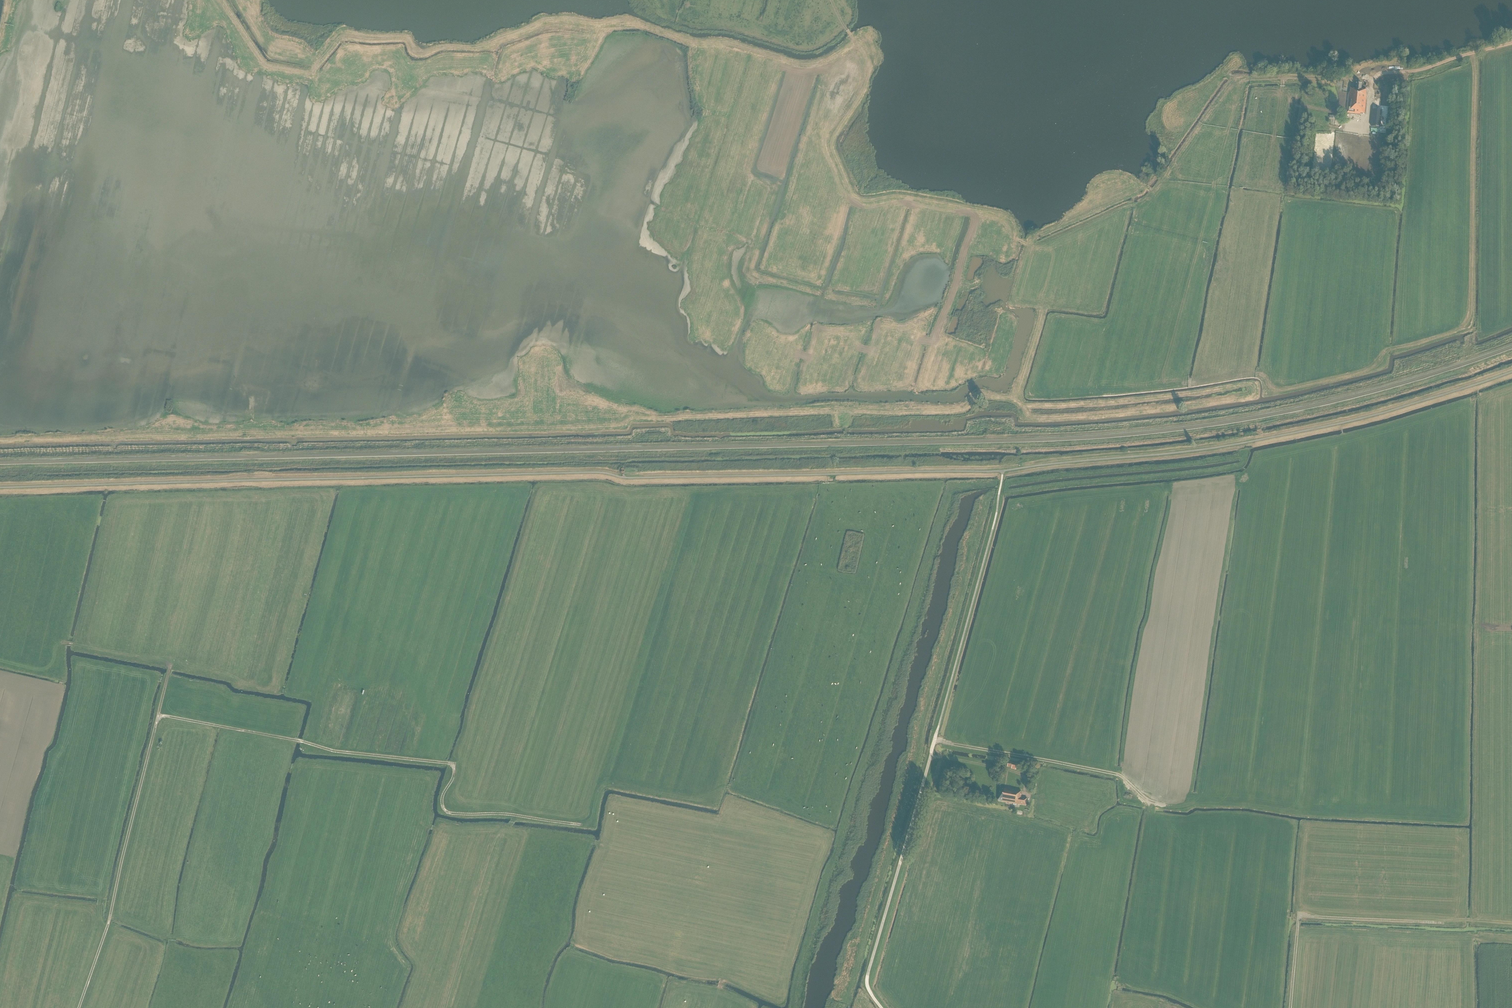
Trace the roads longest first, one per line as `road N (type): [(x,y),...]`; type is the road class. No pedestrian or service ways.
road 1 (track): [(579,824),(452,813),(442,802),(451,764),(335,751),(158,715)]
road 2 (track): [(170,663),(108,925),(79,1007)]
road 3 (unclassified): [(882,1007),(867,975),(937,734)]
road 4 (track): [(1291,1007),(1299,917),(1443,923)]
road 5 (track): [(443,1007),(497,839),(516,815)]
road 6 (track): [(935,741),(1120,776)]
road 7 (track): [(1511,43),(1371,81)]

